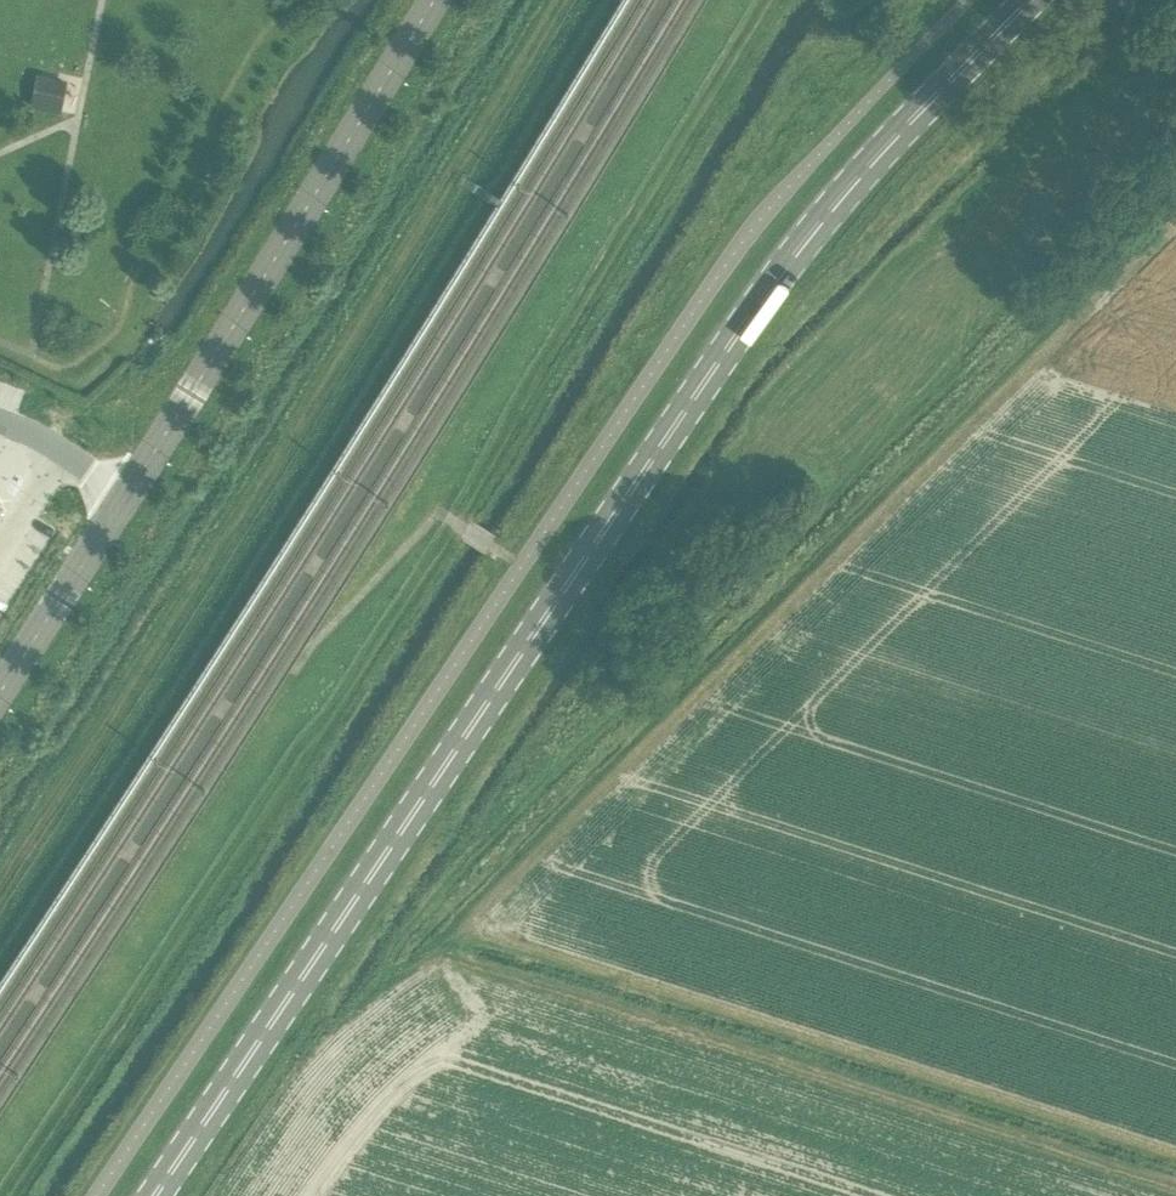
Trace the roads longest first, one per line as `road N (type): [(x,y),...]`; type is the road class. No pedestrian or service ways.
road 1 (primary): [(151,1195),(755,303),(912,111),(1022,0)]
road 2 (tertiary): [(435,0),(130,494)]
road 3 (track): [(946,262),(1175,47)]
road 4 (tertiary): [(130,494),(0,690)]

